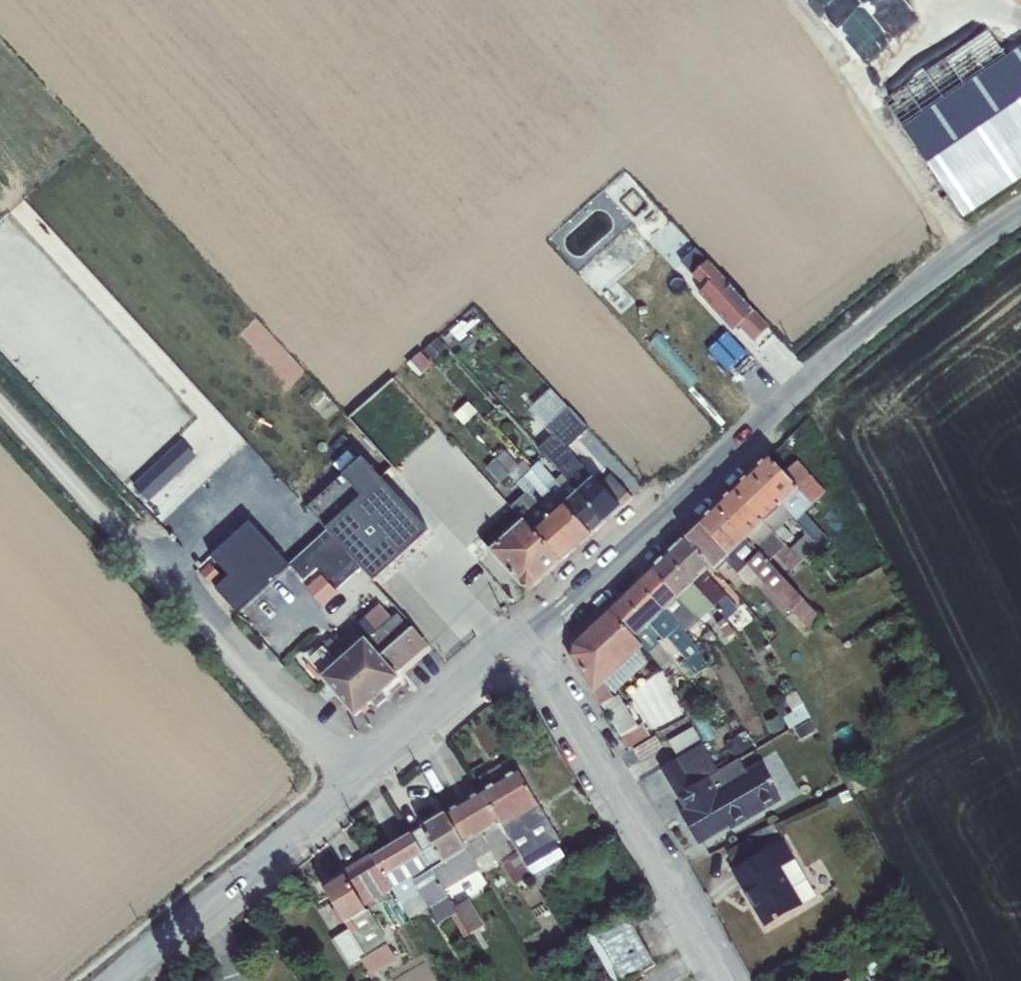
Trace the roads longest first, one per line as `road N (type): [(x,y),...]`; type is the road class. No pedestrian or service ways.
road 1 (tertiary): [(523,642),(840,348),(1020,210)]
road 2 (unclassified): [(354,787),(0,403)]
road 3 (residential): [(727,980),(523,642)]
road 4 (tertiary): [(113,980),(354,787)]
road 5 (tertiary): [(354,787),(523,642)]

